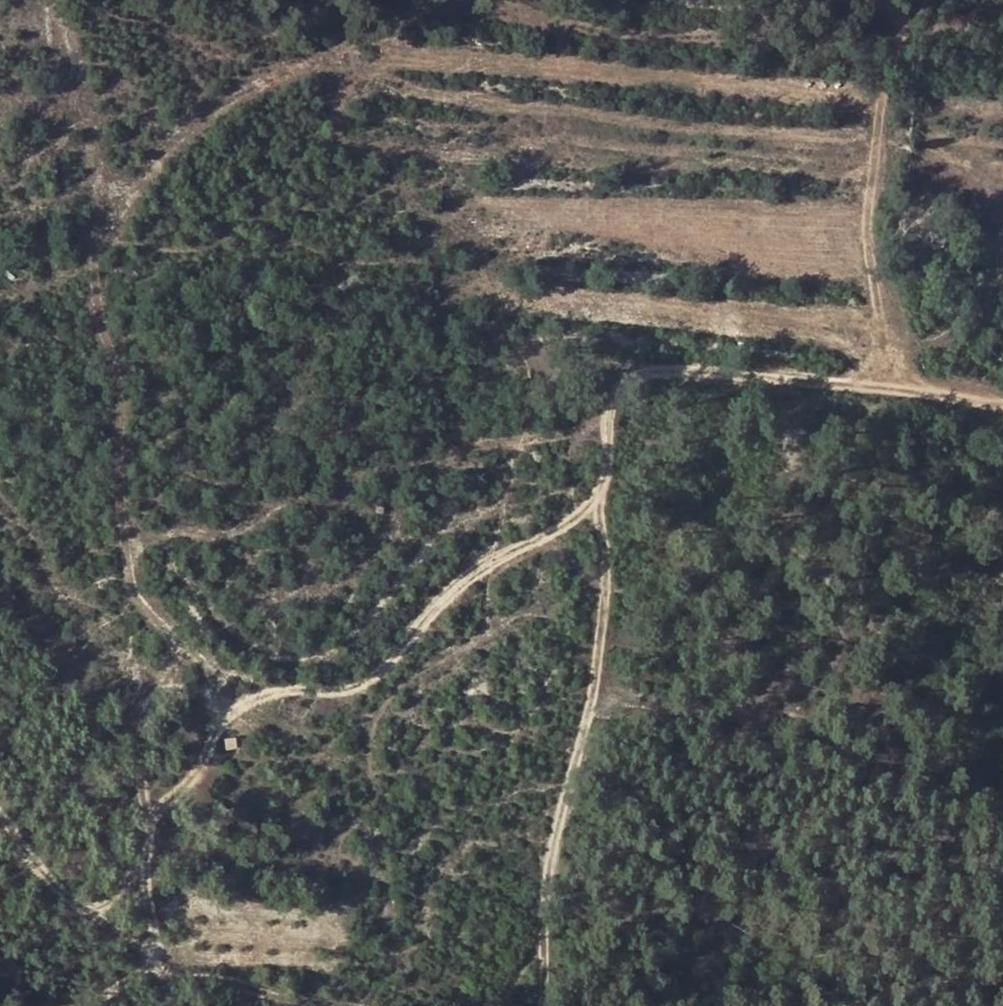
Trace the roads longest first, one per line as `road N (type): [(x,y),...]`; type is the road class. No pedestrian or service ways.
road 1 (track): [(250,700),(142,600),(121,532),(120,384),(91,287),(107,229),(201,112),(288,67),(387,55),(884,98)]
road 2 (track): [(892,387),(652,370),(627,381),(610,406),(607,474),(584,514),(506,555),(379,673),(336,694),(273,691),(220,721),(193,775),(153,815),(146,855),(160,947),(151,970),(78,1005)]
road 3 (track): [(1002,407),(892,387),(870,236),(886,72),(900,41),(937,19),(1002,5)]
road 4 (track): [(542,1005),(543,885),(596,671),(607,561),(589,507)]
road 5 (track): [(160,947),(118,934),(35,871),(0,821)]

